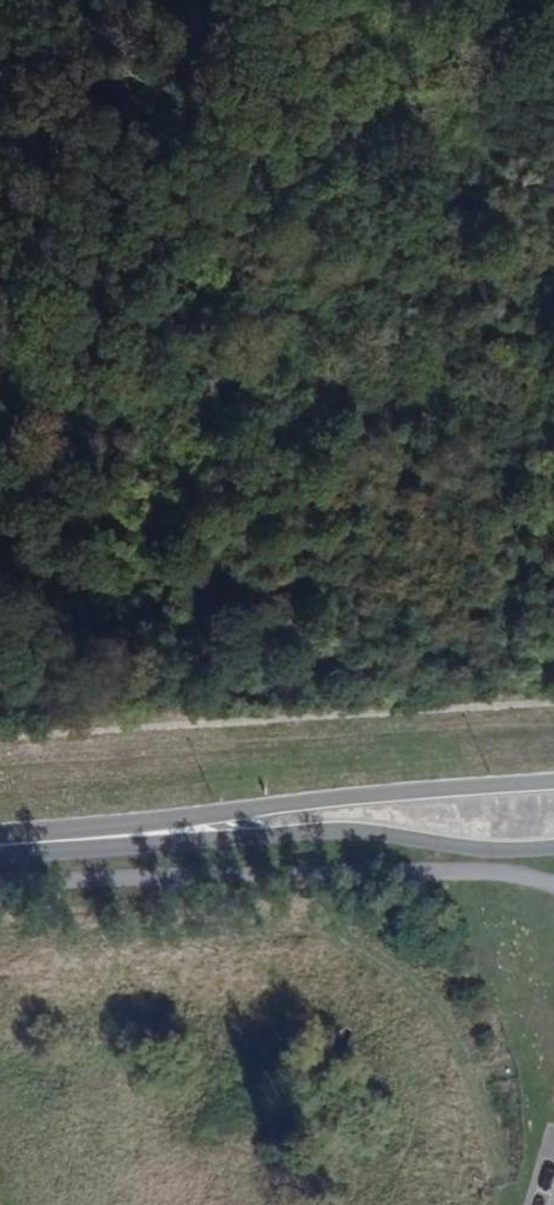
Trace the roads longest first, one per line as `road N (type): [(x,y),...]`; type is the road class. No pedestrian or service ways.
road 1 (tertiary): [(553,781),(356,794),(0,839)]
road 2 (tertiary): [(0,849),(334,831),(506,851),(553,847)]

